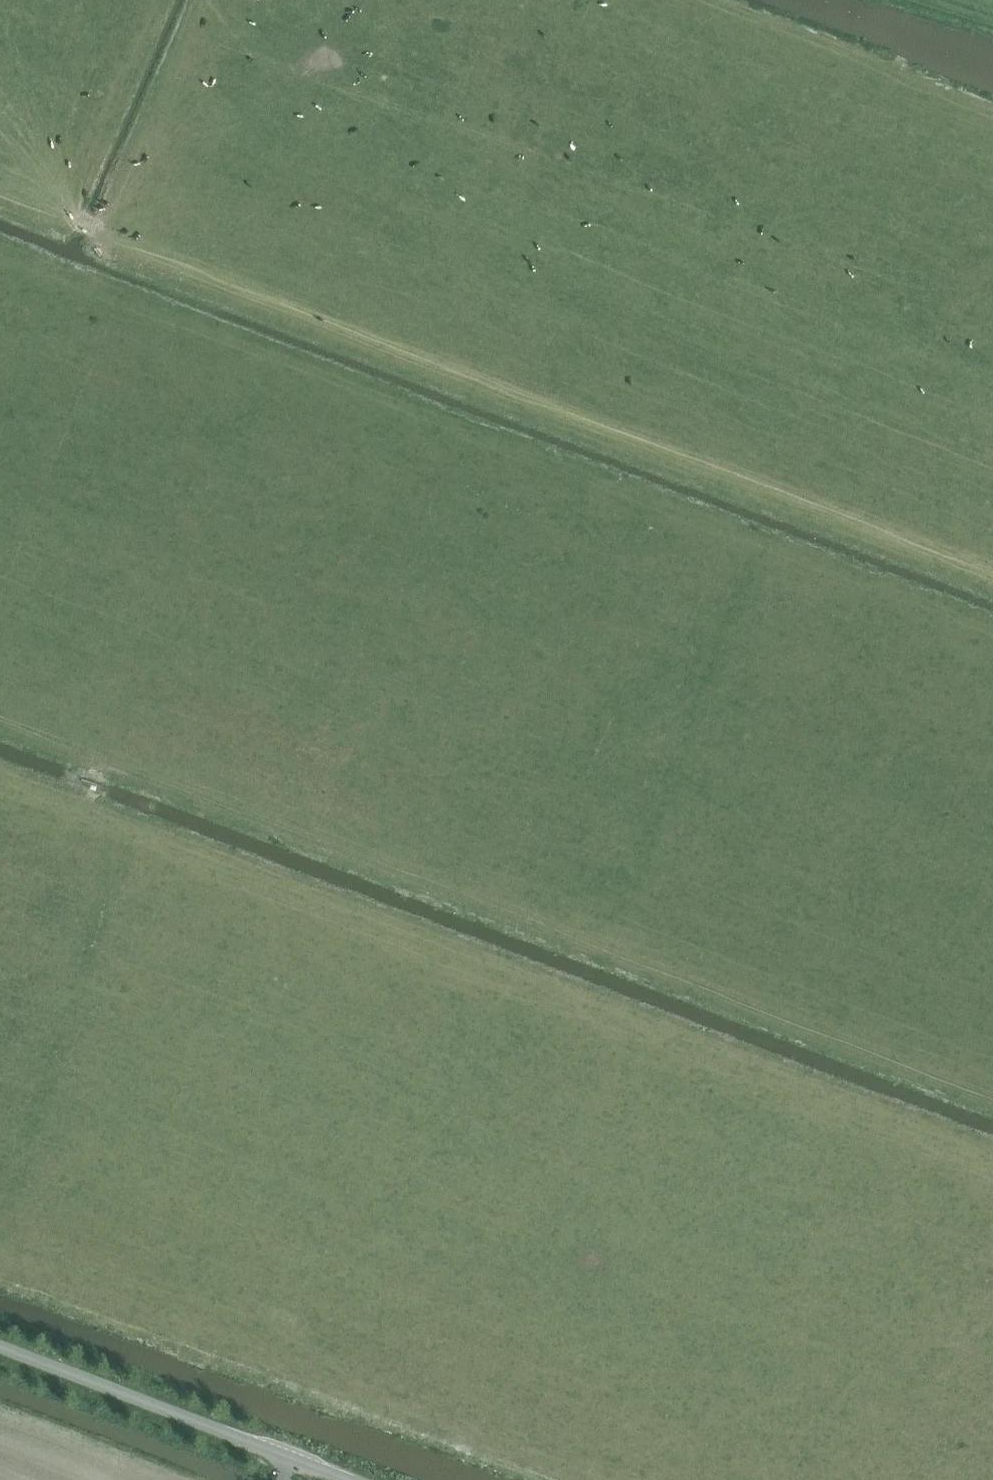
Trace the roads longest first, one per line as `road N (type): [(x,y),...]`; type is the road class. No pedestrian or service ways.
road 1 (unclassified): [(352,1479),(0,1346)]

